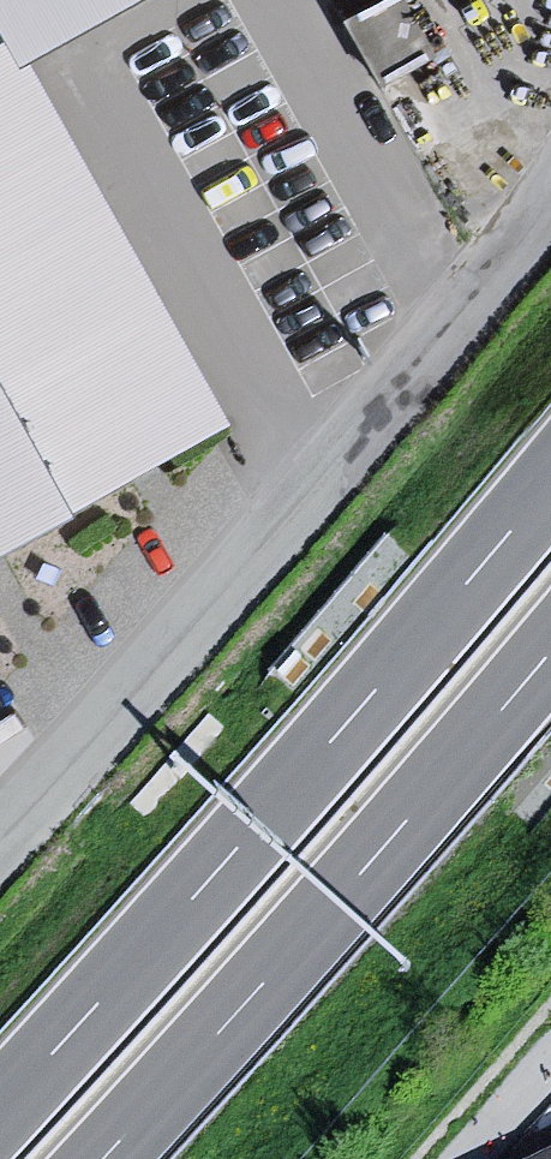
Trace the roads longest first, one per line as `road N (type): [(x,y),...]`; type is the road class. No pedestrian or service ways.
road 1 (motorway): [(550,482),(0,1110)]
road 2 (unclassified): [(0,814),(550,191)]
road 3 (motorway): [(103,1158),(550,652)]

